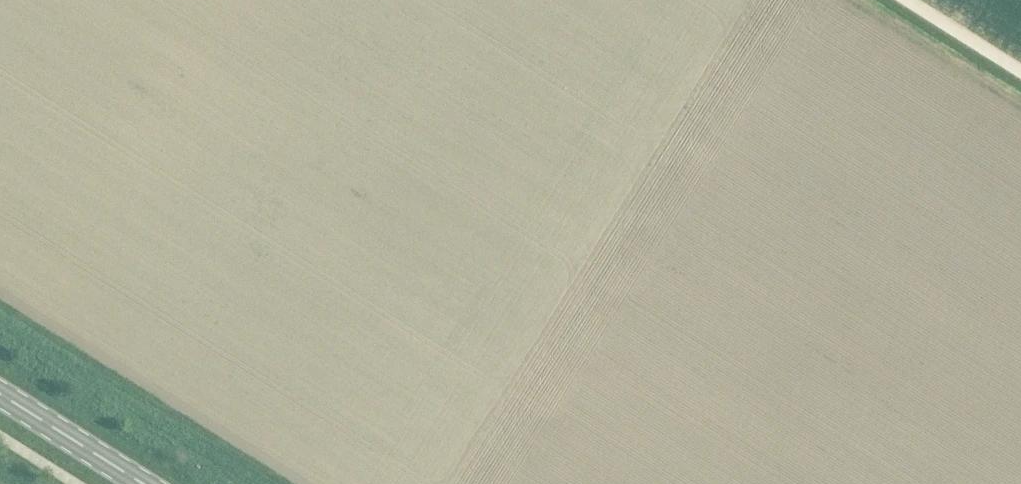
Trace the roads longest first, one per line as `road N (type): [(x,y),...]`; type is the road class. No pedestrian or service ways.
road 1 (primary): [(143,483),(0,394)]

